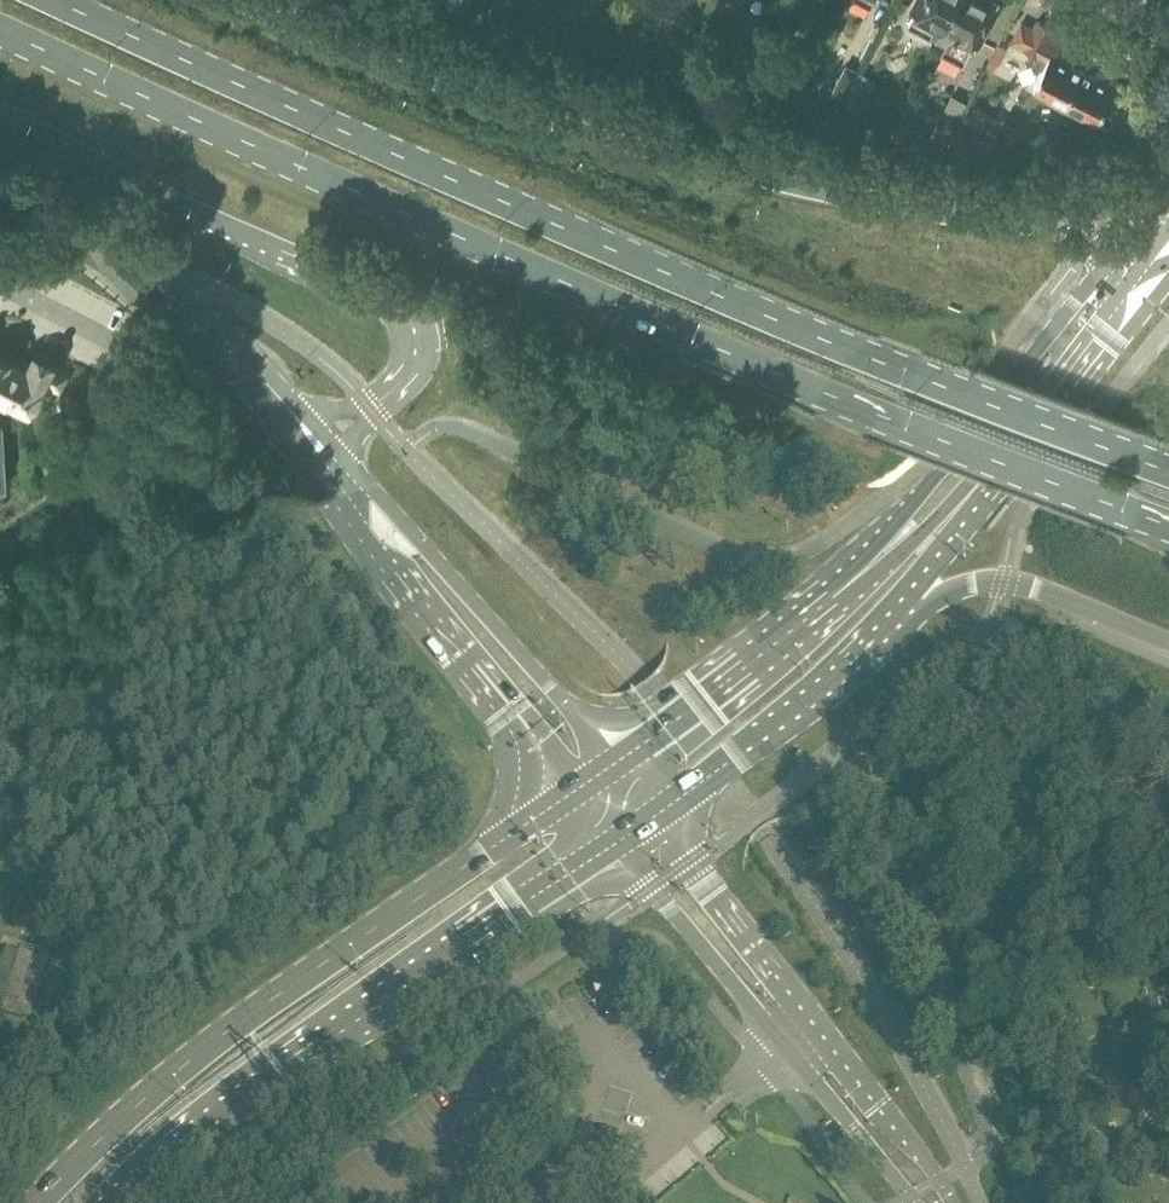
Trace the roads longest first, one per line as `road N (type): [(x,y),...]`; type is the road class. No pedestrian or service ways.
road 1 (primary): [(0,27),(556,278),(1168,525)]
road 2 (primary): [(1168,470),(762,313),(58,0)]
road 3 (primary): [(1132,260),(1077,233),(793,184),(651,149),(482,97),(233,0)]
road 4 (primary): [(580,788),(179,1079),(47,1202)]
road 5 (primary): [(112,1202),(195,1134),(620,841)]
road 6 (primary): [(0,109),(402,310),(415,328),(415,349),(402,382),(369,408)]
road 7 (tertiary): [(952,1202),(924,1157),(840,1069),(648,822)]
road 8 (tertiary): [(620,841),(916,1202)]
road 9 (primary): [(1132,260),(1077,299),(832,597)]
road 10 (unclassified): [(613,767),(381,497),(337,470)]
road 11 (primary): [(337,470),(357,529),(516,699),(580,788)]
road 12 (unclassified): [(286,405),(199,312),(85,232),(0,186)]
road 13 (primary): [(648,822),(802,702),(917,593)]
road 14 (primary): [(832,597),(613,767)]
road 15 (primary): [(917,593),(1018,586),(1168,641)]
road 16 (primary): [(988,485),(832,597)]
road 17 (primary): [(988,485),(1107,336)]
road 18 (primary): [(917,593),(988,485)]

